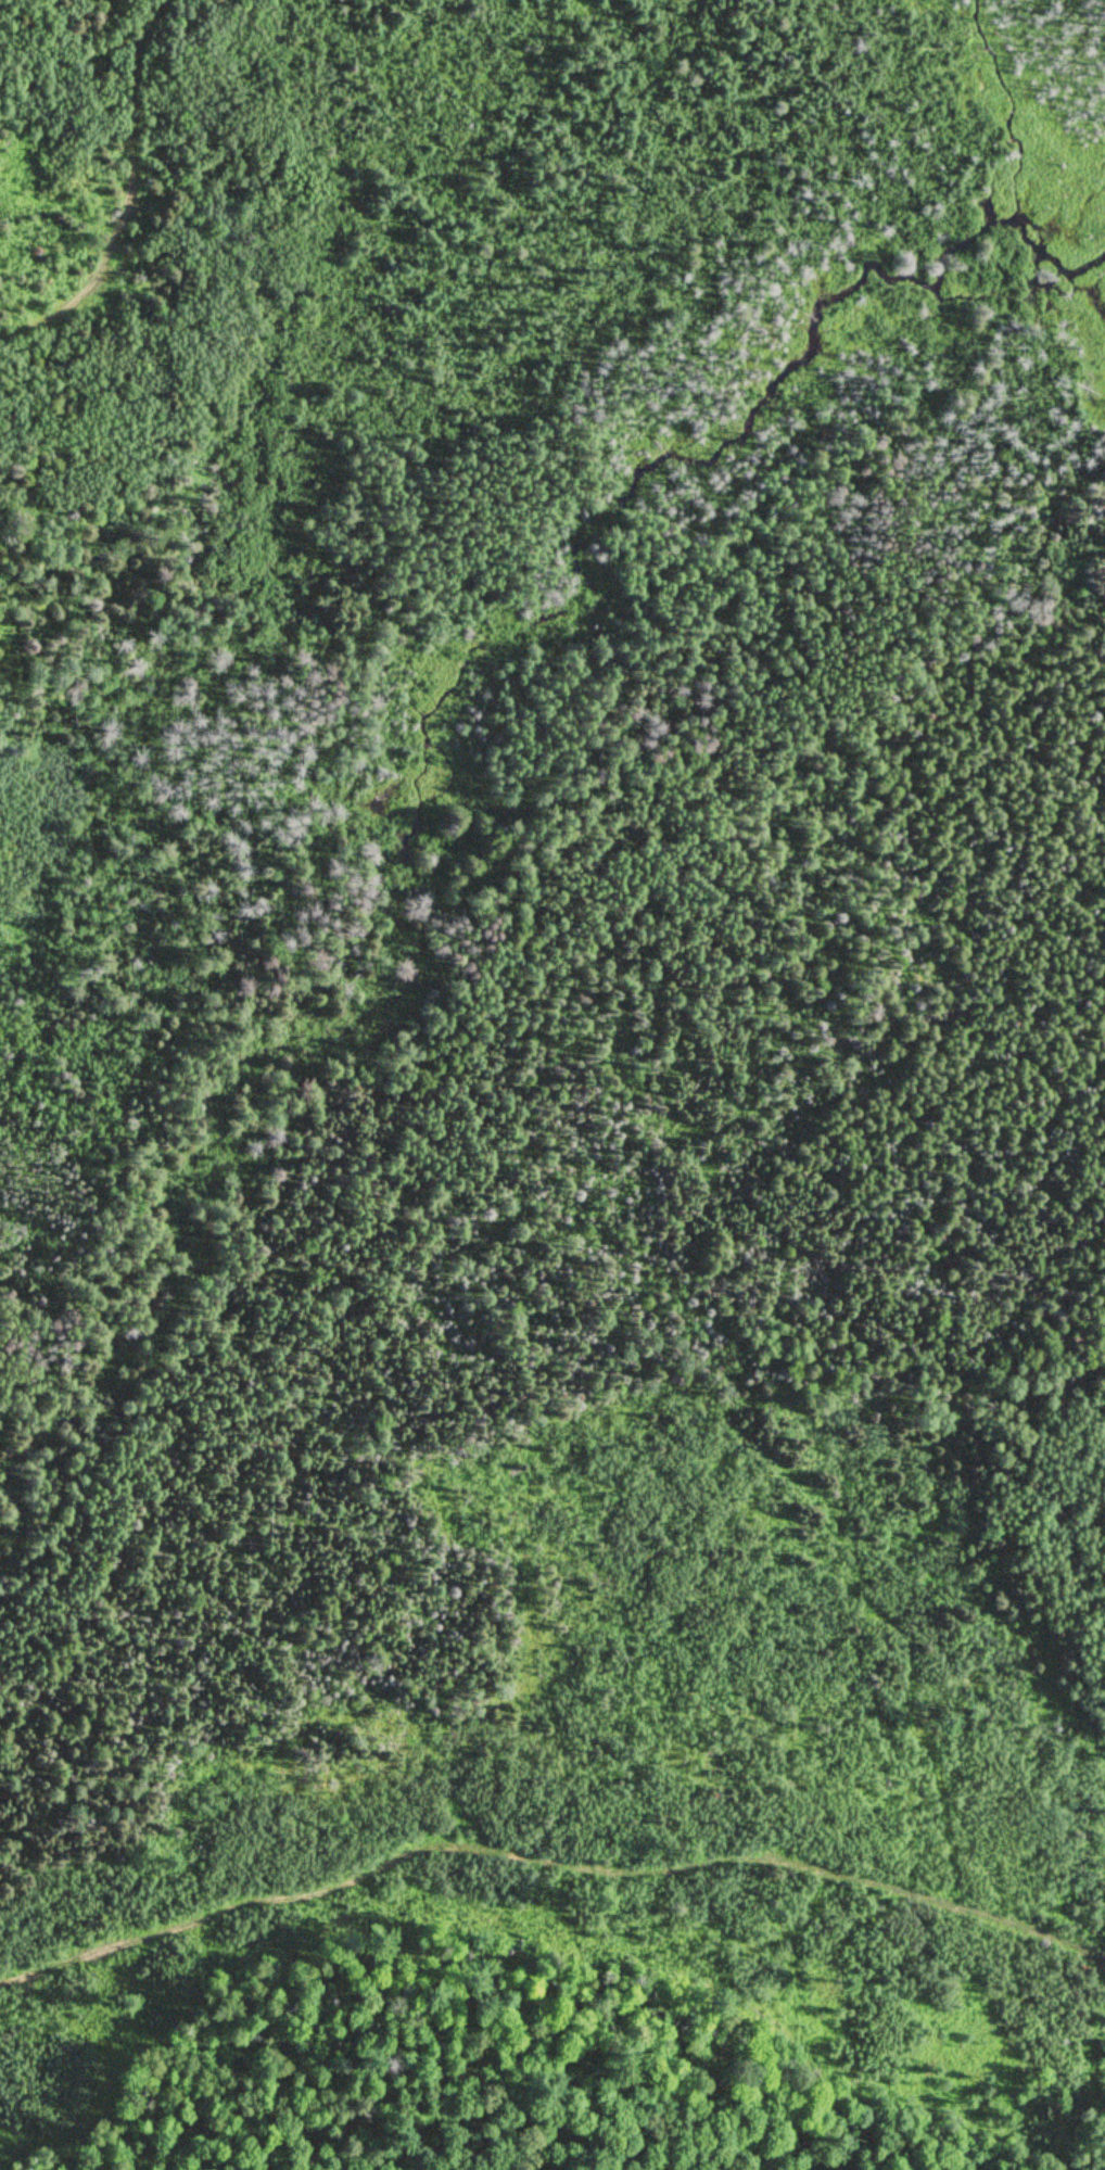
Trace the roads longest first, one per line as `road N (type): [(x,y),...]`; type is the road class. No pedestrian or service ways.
road 1 (track): [(1104,1968),(1059,1941),(802,1864),(750,1858),(608,1873),(420,1851),(341,1886),(0,1982)]

